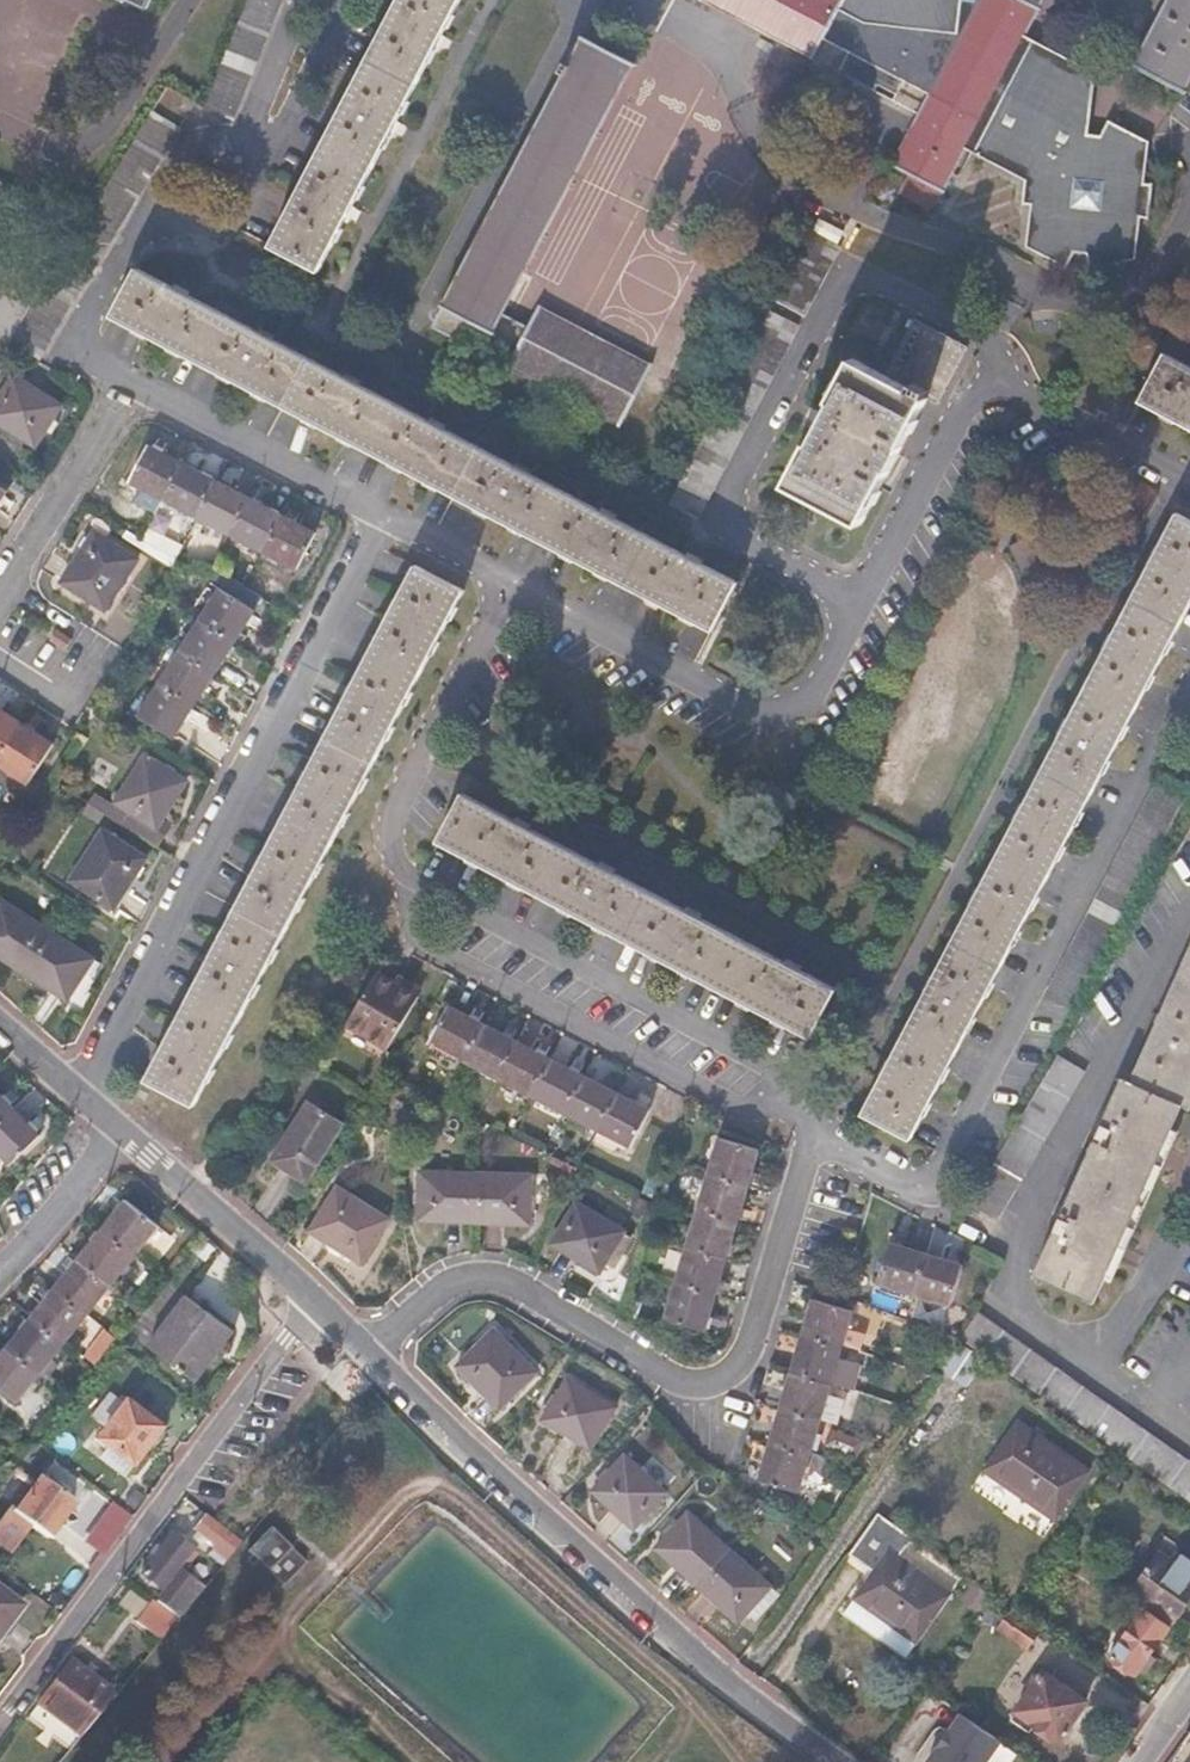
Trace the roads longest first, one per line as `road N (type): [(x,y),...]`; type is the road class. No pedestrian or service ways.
road 1 (track): [(731,1761),(705,1727),(448,1501),(418,1488),(383,1515),(184,1761)]
road 2 (residential): [(369,1353),(460,1284),(502,1278),(680,1384),(733,1372),(821,1161)]
road 3 (residential): [(0,1729),(317,1304)]
road 4 (residential): [(722,1683),(369,1353)]
road 5 (residential): [(317,1304),(129,1141)]
road 6 (residential): [(129,1141),(0,1277)]
road 7 (residential): [(129,1141),(0,1031)]
road 8 (residential): [(722,1683),(828,1761)]

